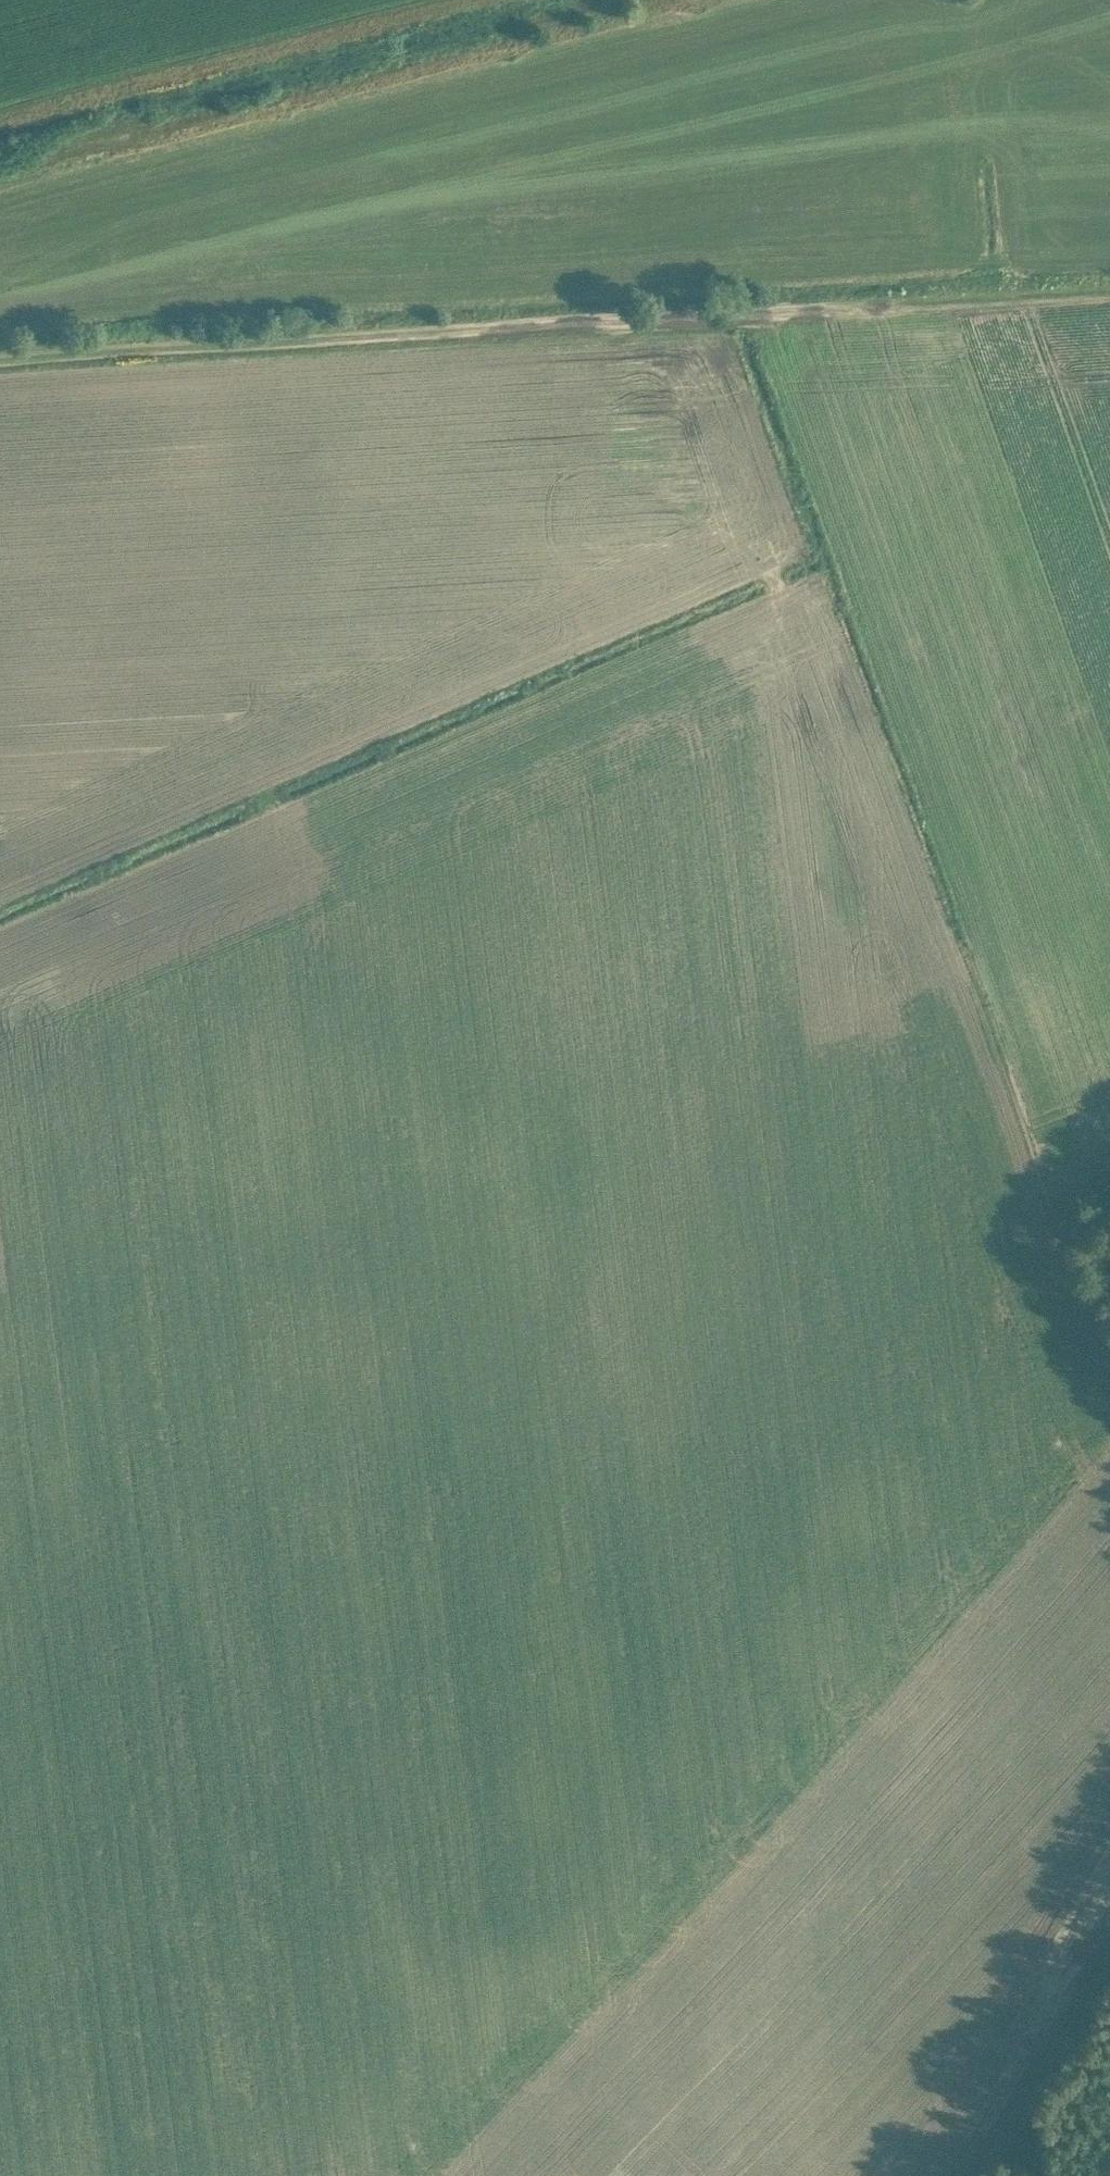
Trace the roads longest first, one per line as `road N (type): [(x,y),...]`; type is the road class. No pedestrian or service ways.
road 1 (track): [(0,361),(1109,290)]
road 2 (track): [(0,179),(741,0)]

